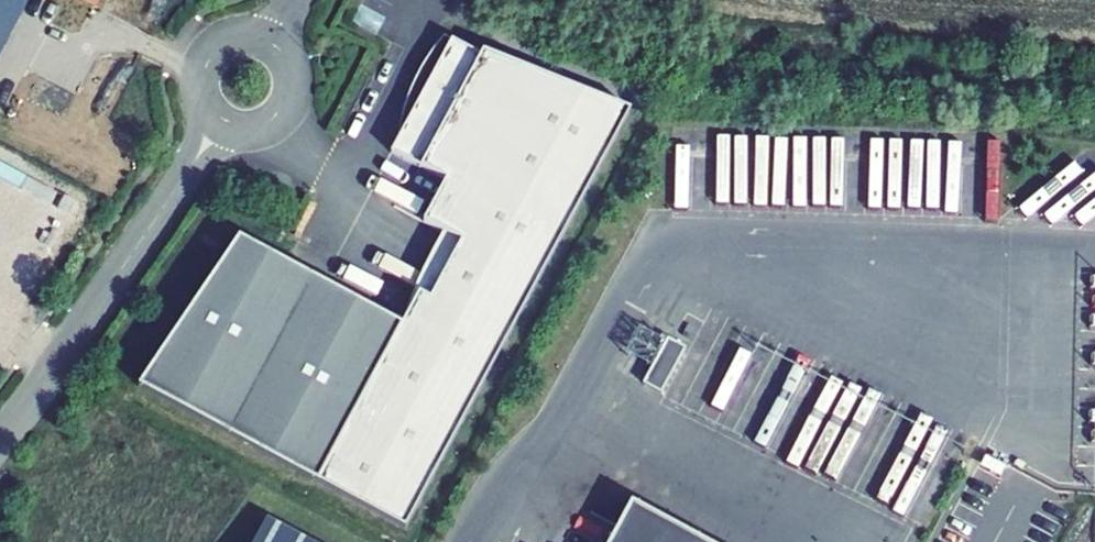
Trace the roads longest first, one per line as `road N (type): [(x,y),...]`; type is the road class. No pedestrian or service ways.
road 1 (residential): [(0,439),(220,121)]
road 2 (residential): [(271,41),(234,33),(204,54),(198,91),(220,121)]
road 3 (residential): [(220,121),(256,126),(284,106),(291,70),(271,41)]

